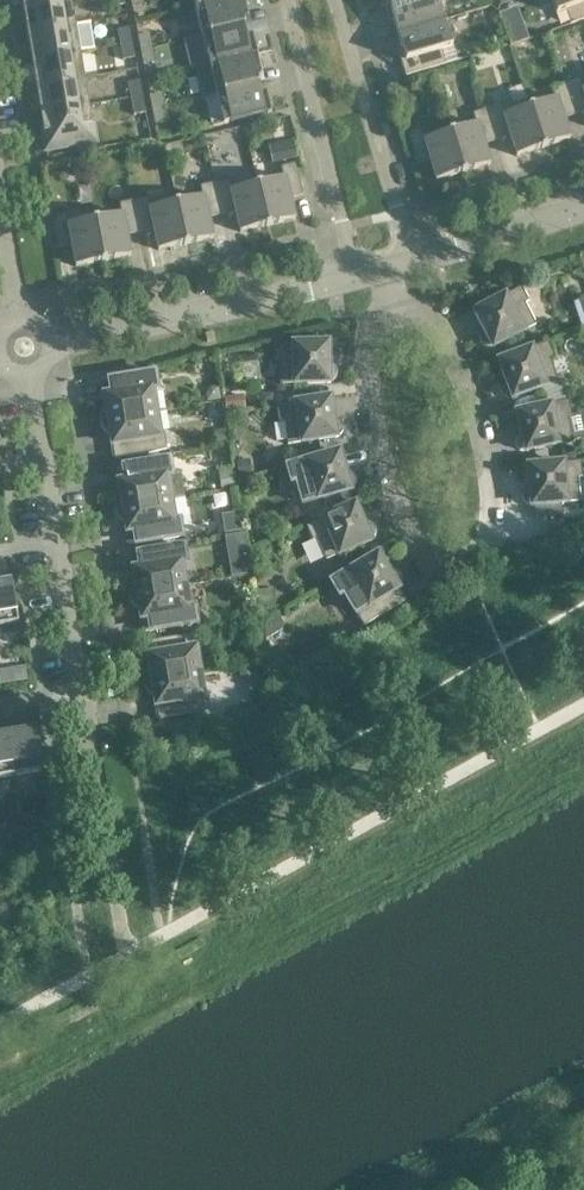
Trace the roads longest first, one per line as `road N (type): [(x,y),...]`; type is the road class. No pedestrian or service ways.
road 1 (residential): [(383,290),(448,347),(478,431),(488,548),(462,564),(433,564),(417,548),(387,479),(371,400),(375,331)]
road 2 (residential): [(99,805),(23,346)]
road 3 (residential): [(350,276),(23,346)]
road 4 (residential): [(350,276),(284,0)]
road 5 (residential): [(413,260),(338,0)]
road 6 (residential): [(583,203),(413,260)]
road 7 (residential): [(23,346),(0,208)]

